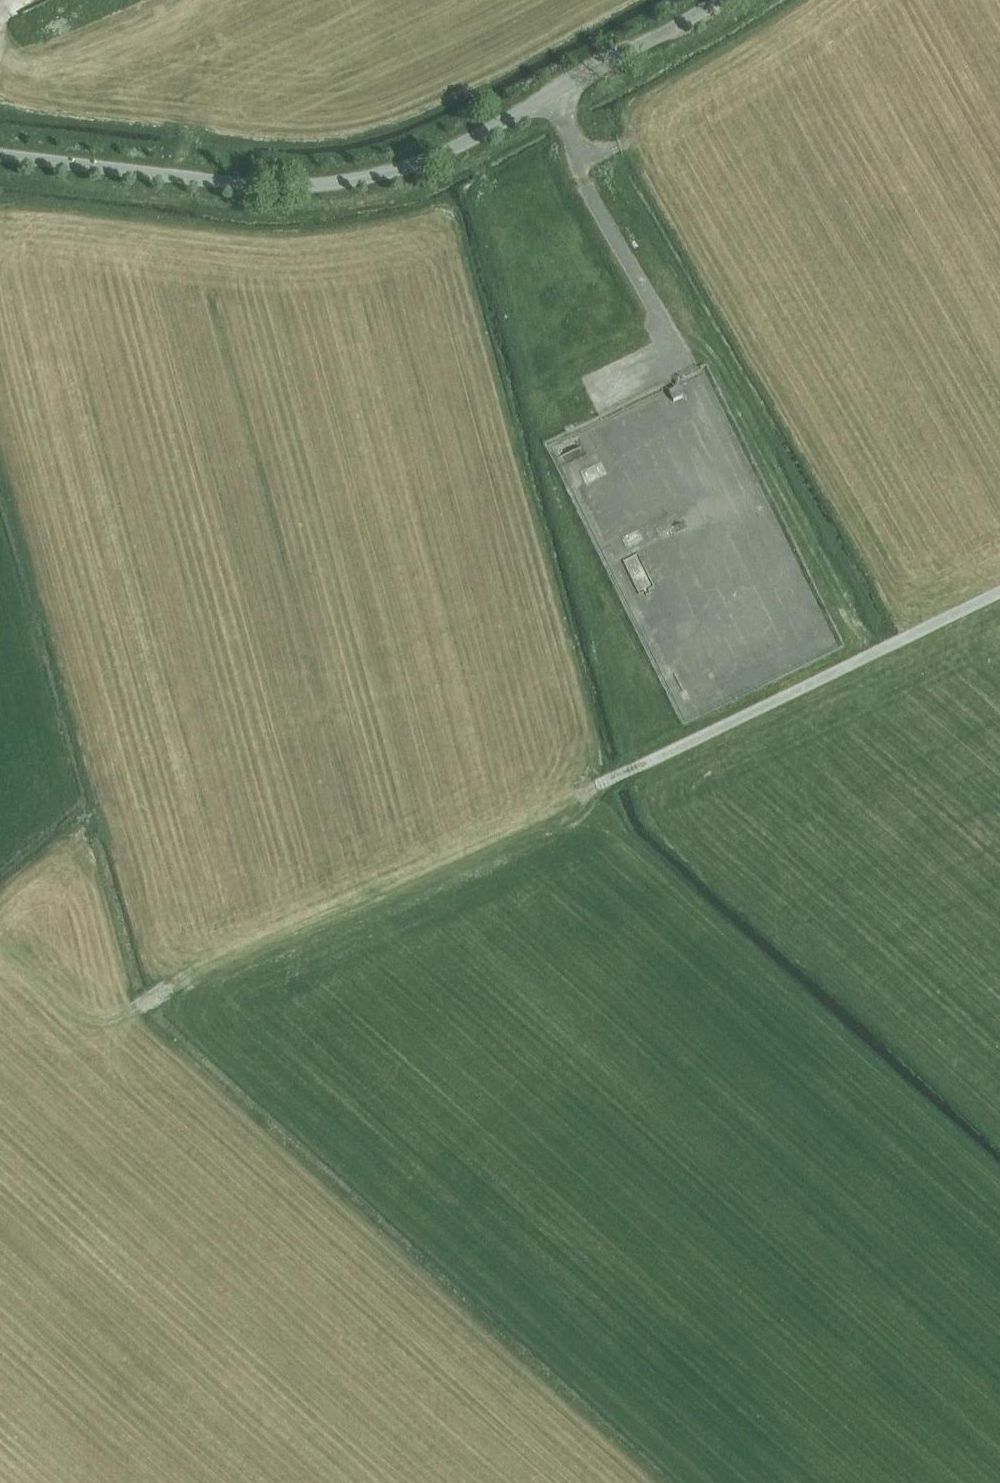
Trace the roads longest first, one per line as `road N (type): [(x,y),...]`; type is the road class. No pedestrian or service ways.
road 1 (unclassified): [(0,154),(246,184),(374,174),(463,142),(716,0)]
road 2 (track): [(597,785),(999,591)]

